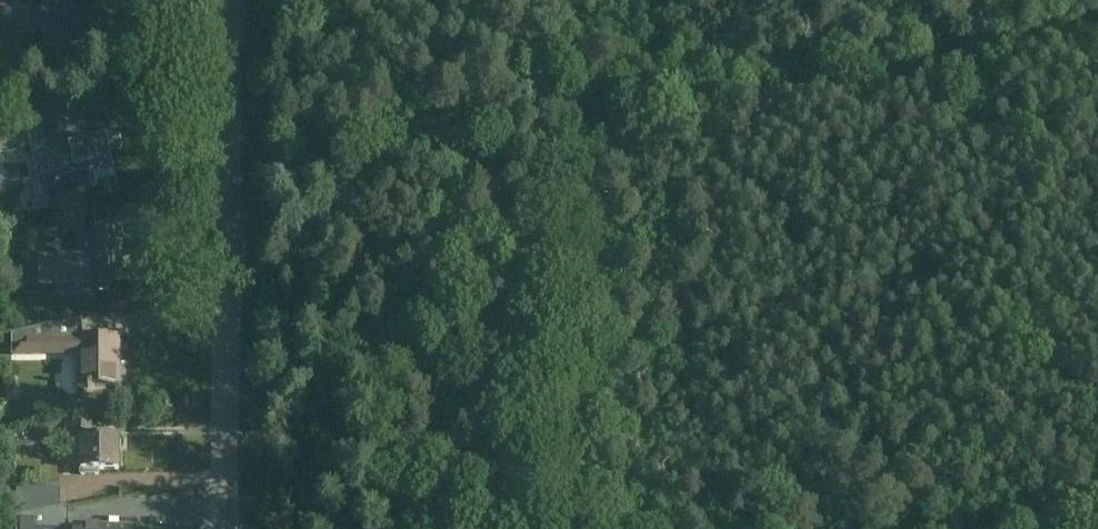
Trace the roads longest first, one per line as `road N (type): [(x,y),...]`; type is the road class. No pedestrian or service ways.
road 1 (unclassified): [(224,528),(225,0)]

